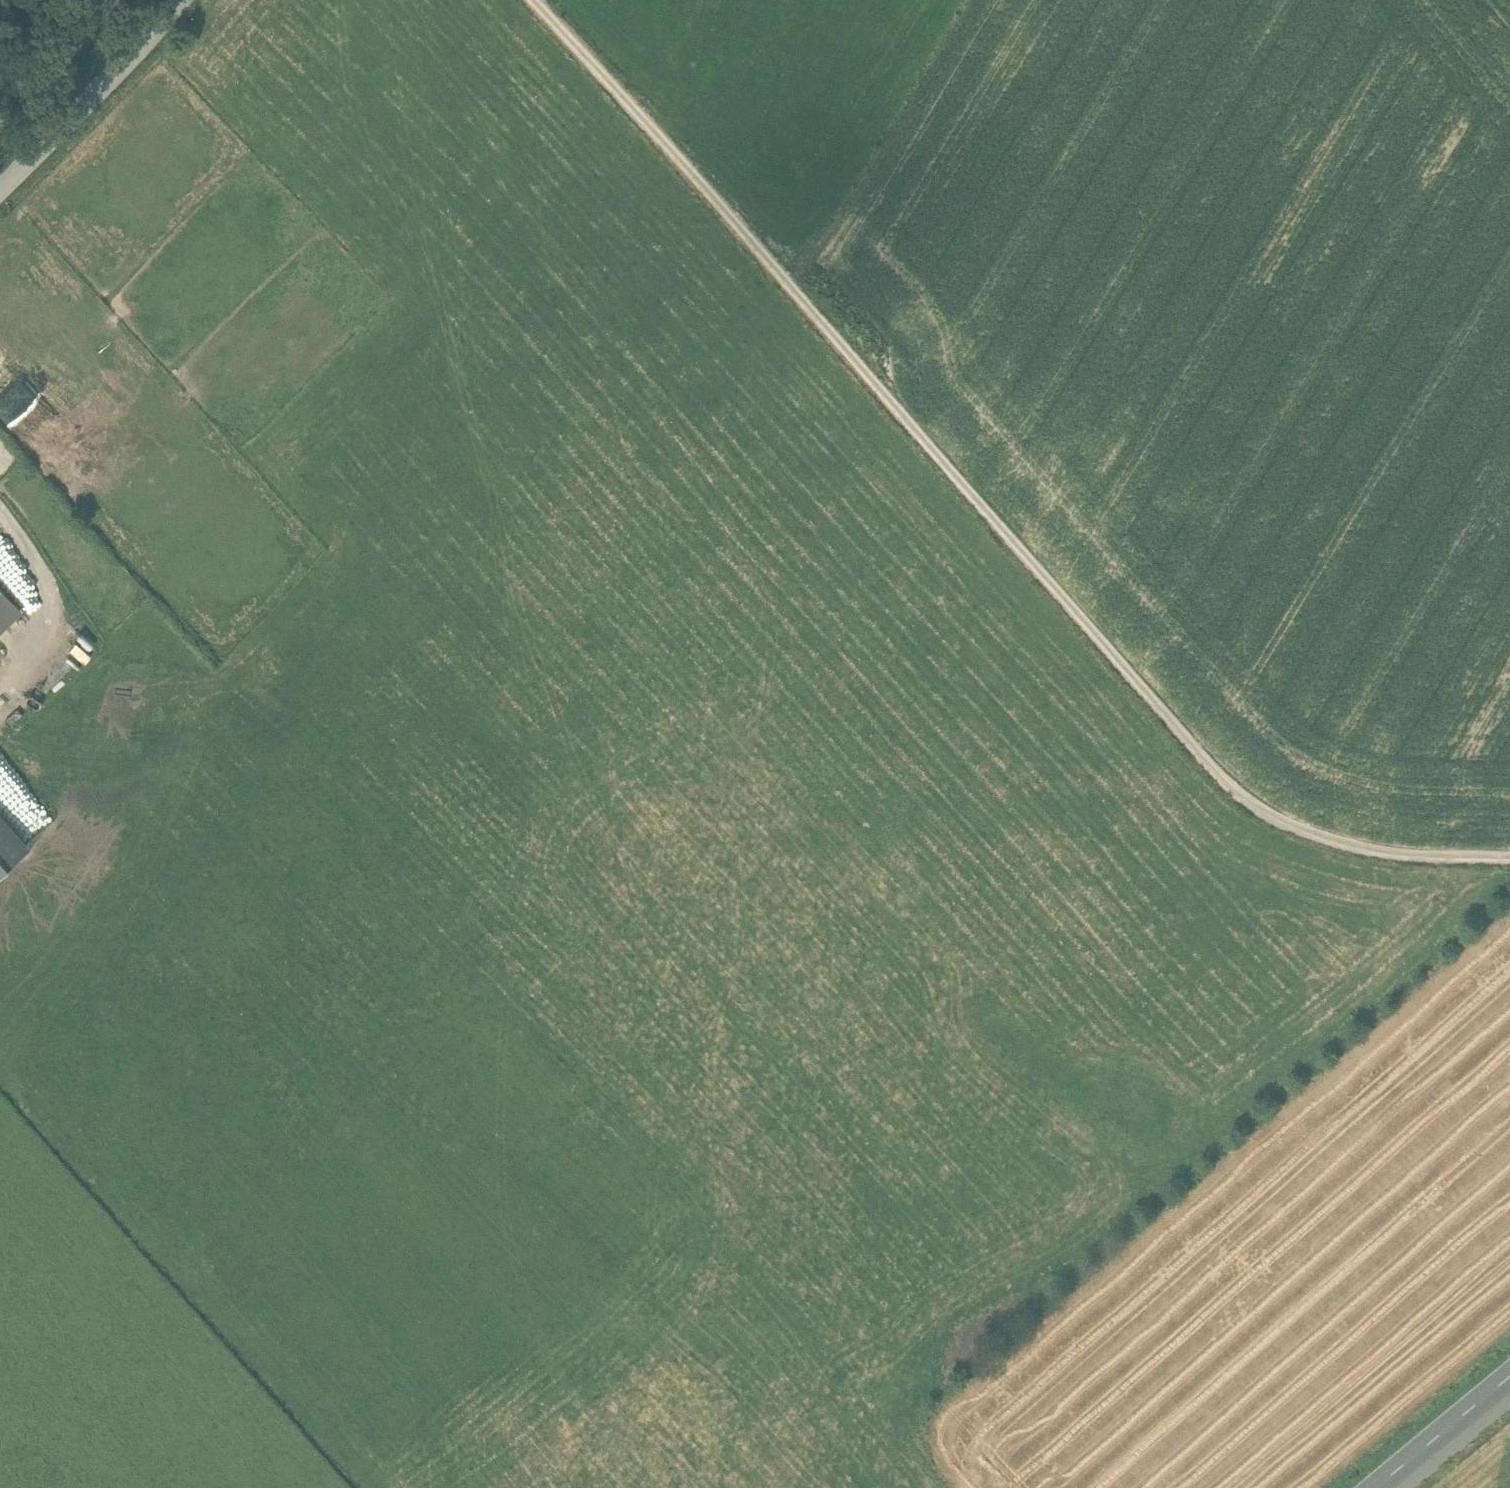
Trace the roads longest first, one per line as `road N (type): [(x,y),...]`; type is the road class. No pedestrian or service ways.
road 1 (track): [(1509,859),(1369,852),(1306,836),(1213,774),(705,186),(531,0)]
road 2 (unclassified): [(0,189),(181,0)]
road 3 (secondary): [(1509,1370),(1368,1487)]

